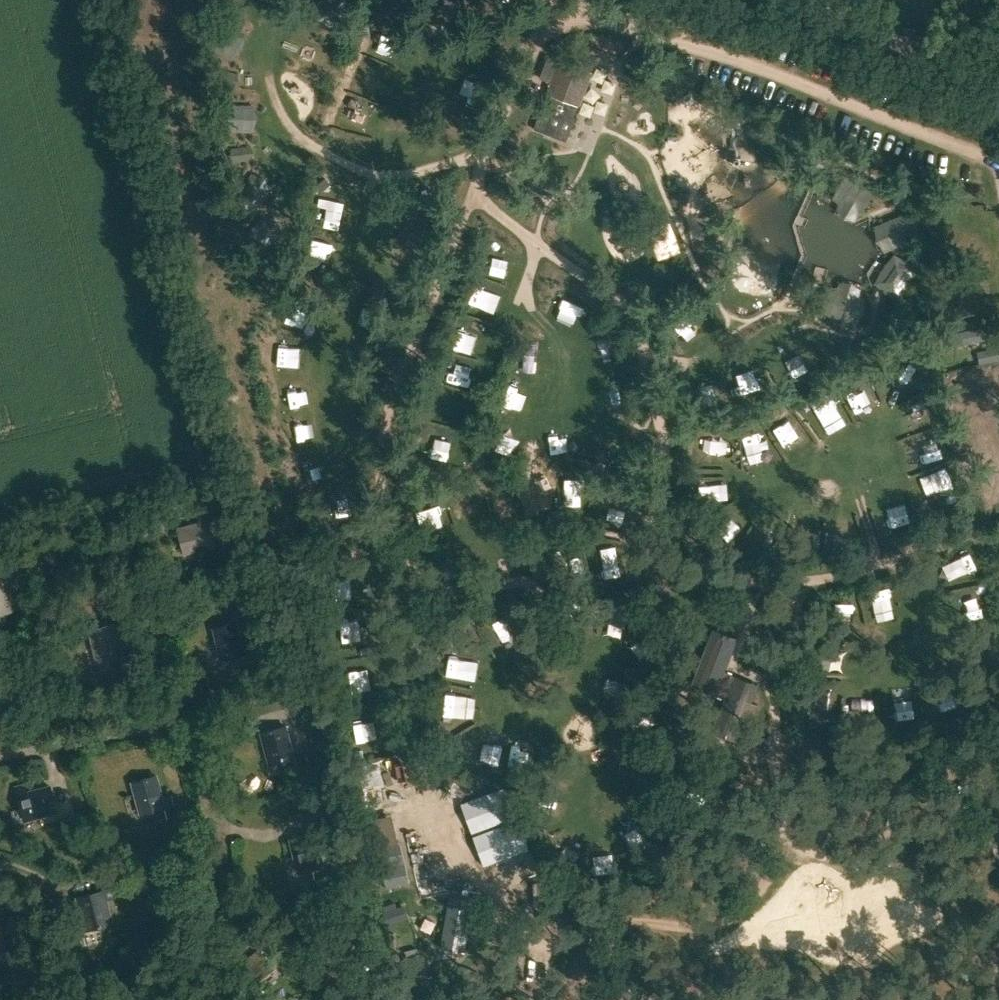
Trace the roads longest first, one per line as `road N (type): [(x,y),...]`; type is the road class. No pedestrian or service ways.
road 1 (track): [(383,465),(433,481),(623,466),(649,469),(677,488),(733,566),(782,672),(784,708),(767,770),(779,833)]
road 2 (track): [(582,0),(574,17),(542,34),(482,155),(380,437),(383,465)]
road 3 (track): [(383,465),(419,773),(458,858),(508,909),(525,942)]
road 4 (track): [(525,942),(547,949),(650,921),(718,931),(765,888),(779,833)]
road 5 (track): [(482,155),(390,176),(333,158),(291,133),(270,88)]
road 6 (unclassified): [(998,77),(792,0)]

